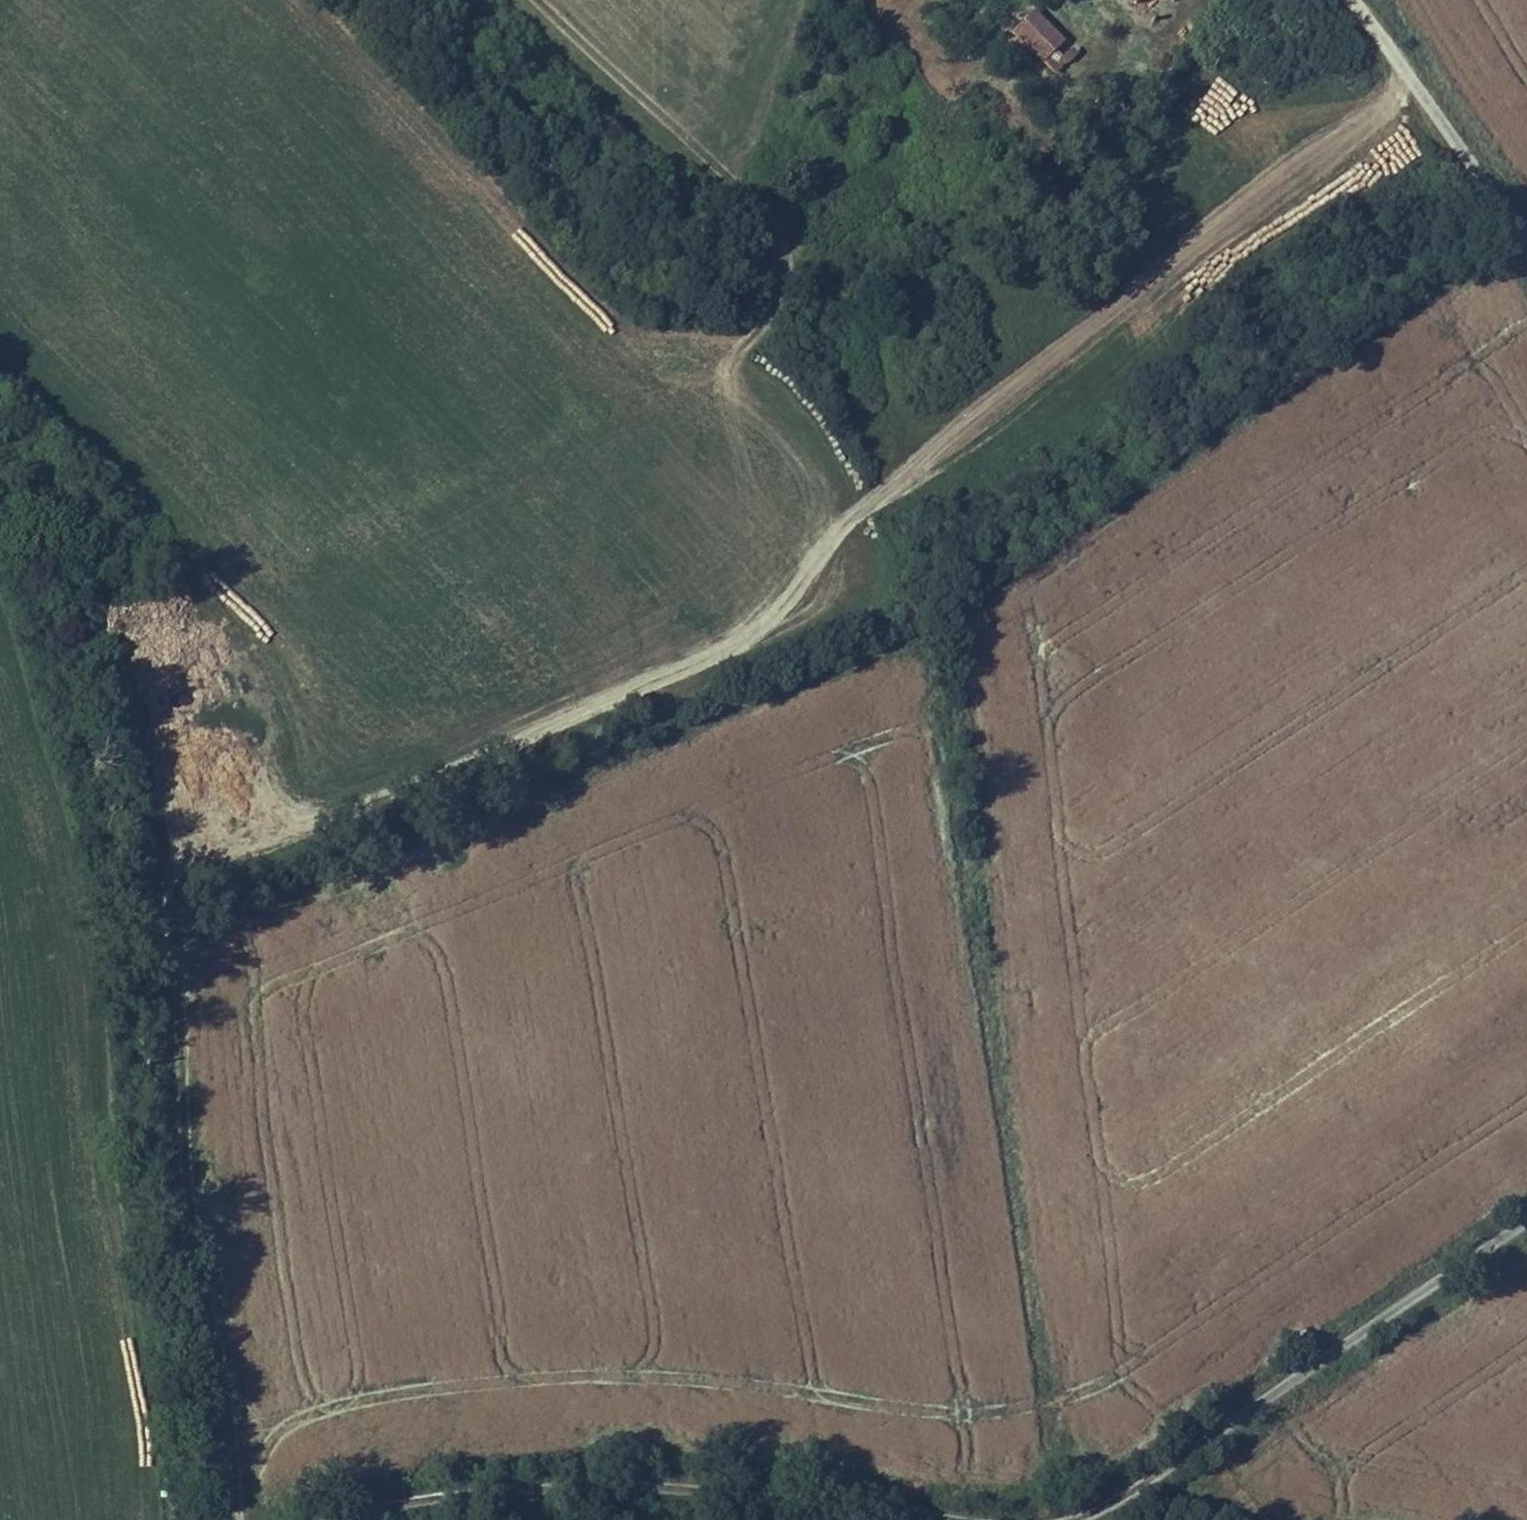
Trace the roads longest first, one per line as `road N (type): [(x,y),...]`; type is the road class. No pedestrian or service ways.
road 1 (unclassified): [(976,1519),(641,1480),(464,1486),(292,1519)]
road 2 (unclassified): [(1526,1247),(1074,1515),(1032,1519)]
road 3 (unclassified): [(1353,0),(1526,229)]

